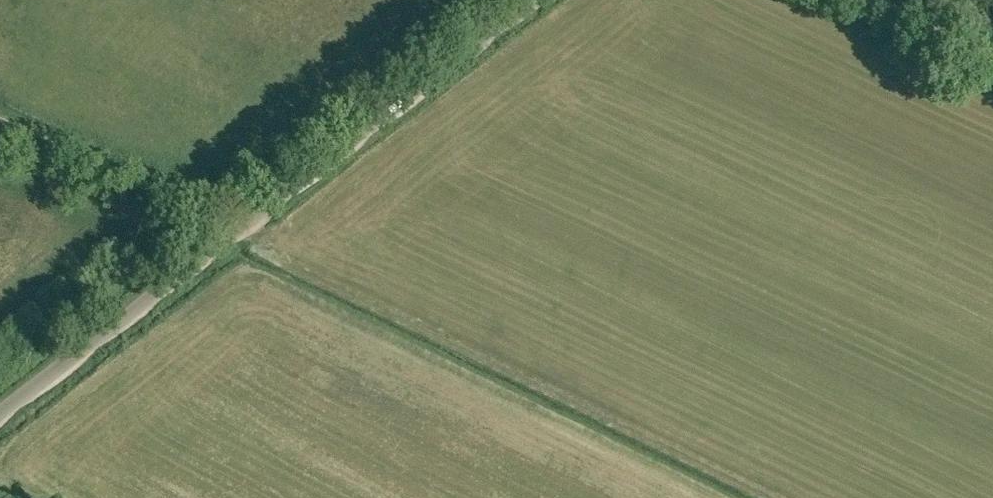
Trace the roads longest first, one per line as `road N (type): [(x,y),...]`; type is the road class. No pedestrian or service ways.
road 1 (unclassified): [(0,423),(528,0)]
road 2 (unclassified): [(992,62),(862,0)]

